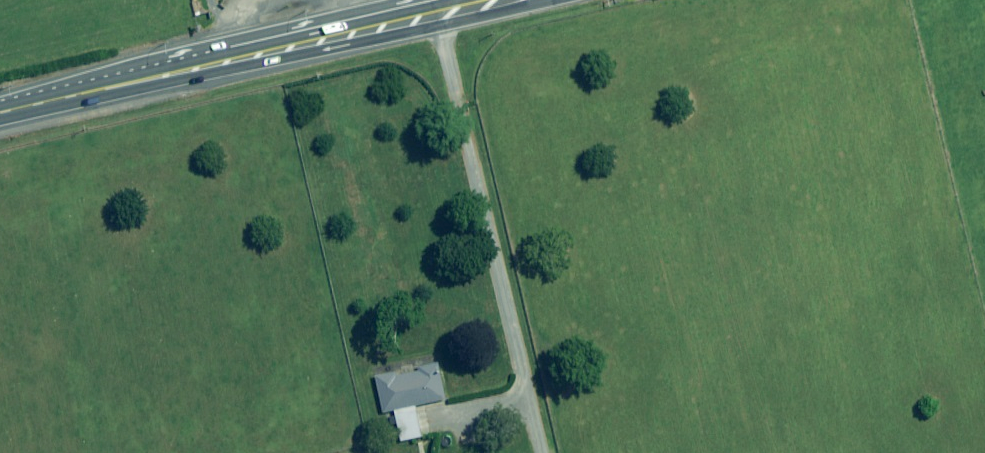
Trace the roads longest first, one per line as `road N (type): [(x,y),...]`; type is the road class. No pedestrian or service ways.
road 1 (trunk): [(487,0),(76,94)]
road 2 (trunk): [(76,94),(165,46),(377,0)]

